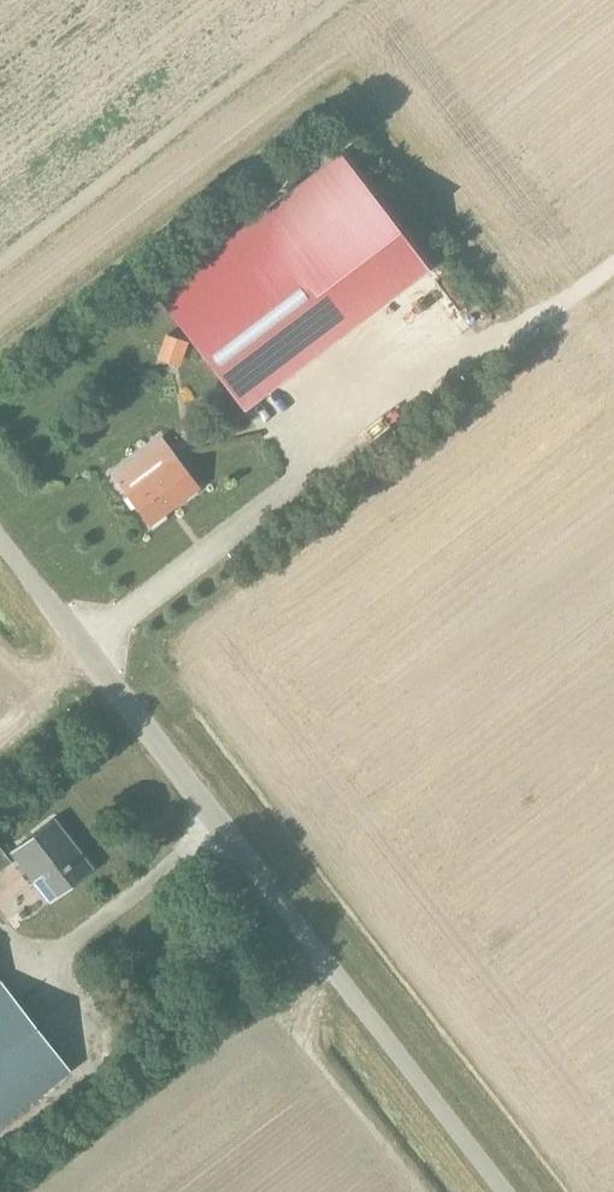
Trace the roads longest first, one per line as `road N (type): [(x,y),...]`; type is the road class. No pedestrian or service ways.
road 1 (unclassified): [(470,1191),(0,573)]

